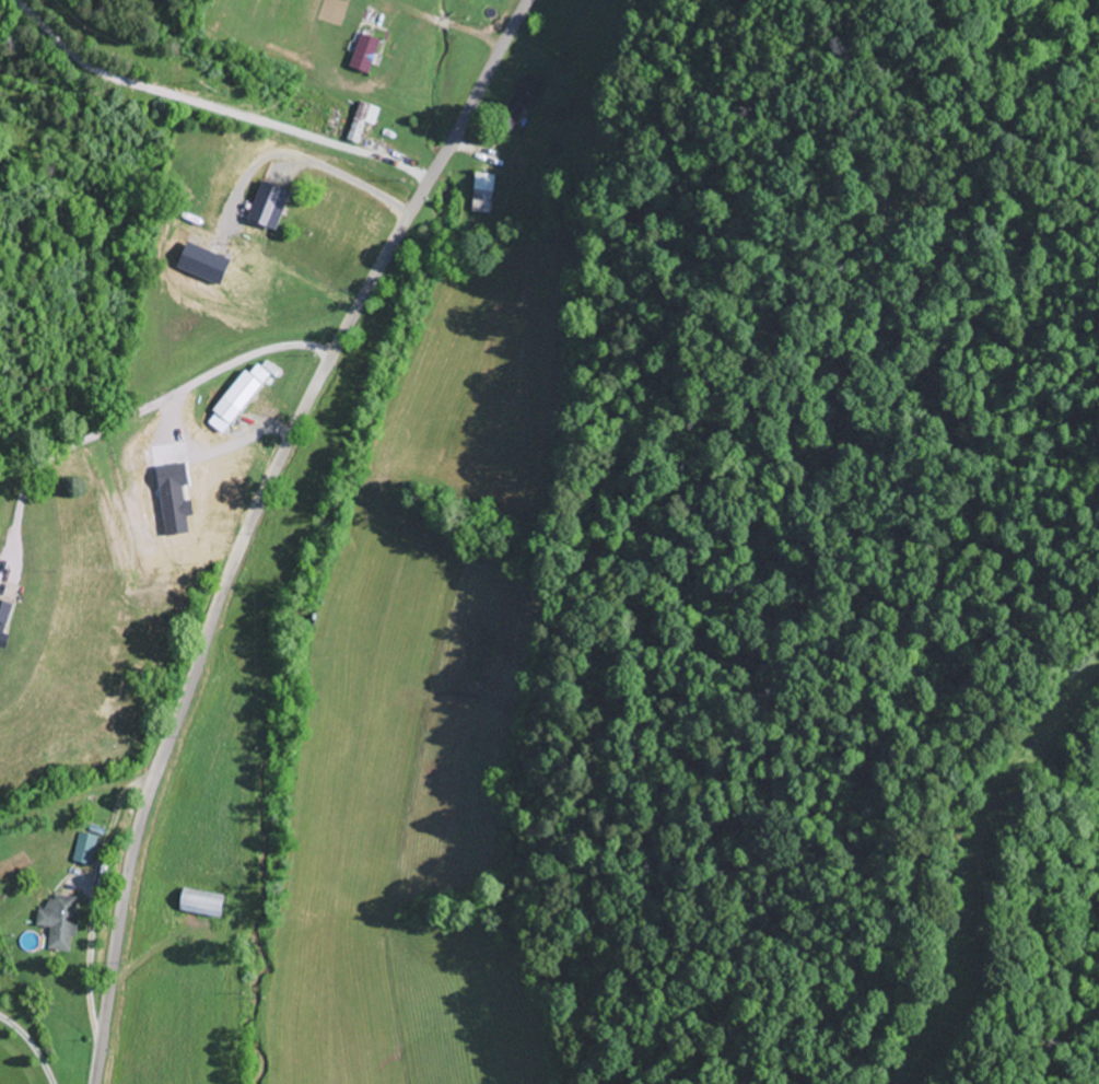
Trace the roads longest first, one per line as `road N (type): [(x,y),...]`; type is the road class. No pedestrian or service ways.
road 1 (residential): [(95,1083),(138,829),(245,537),(337,343),(527,0)]

